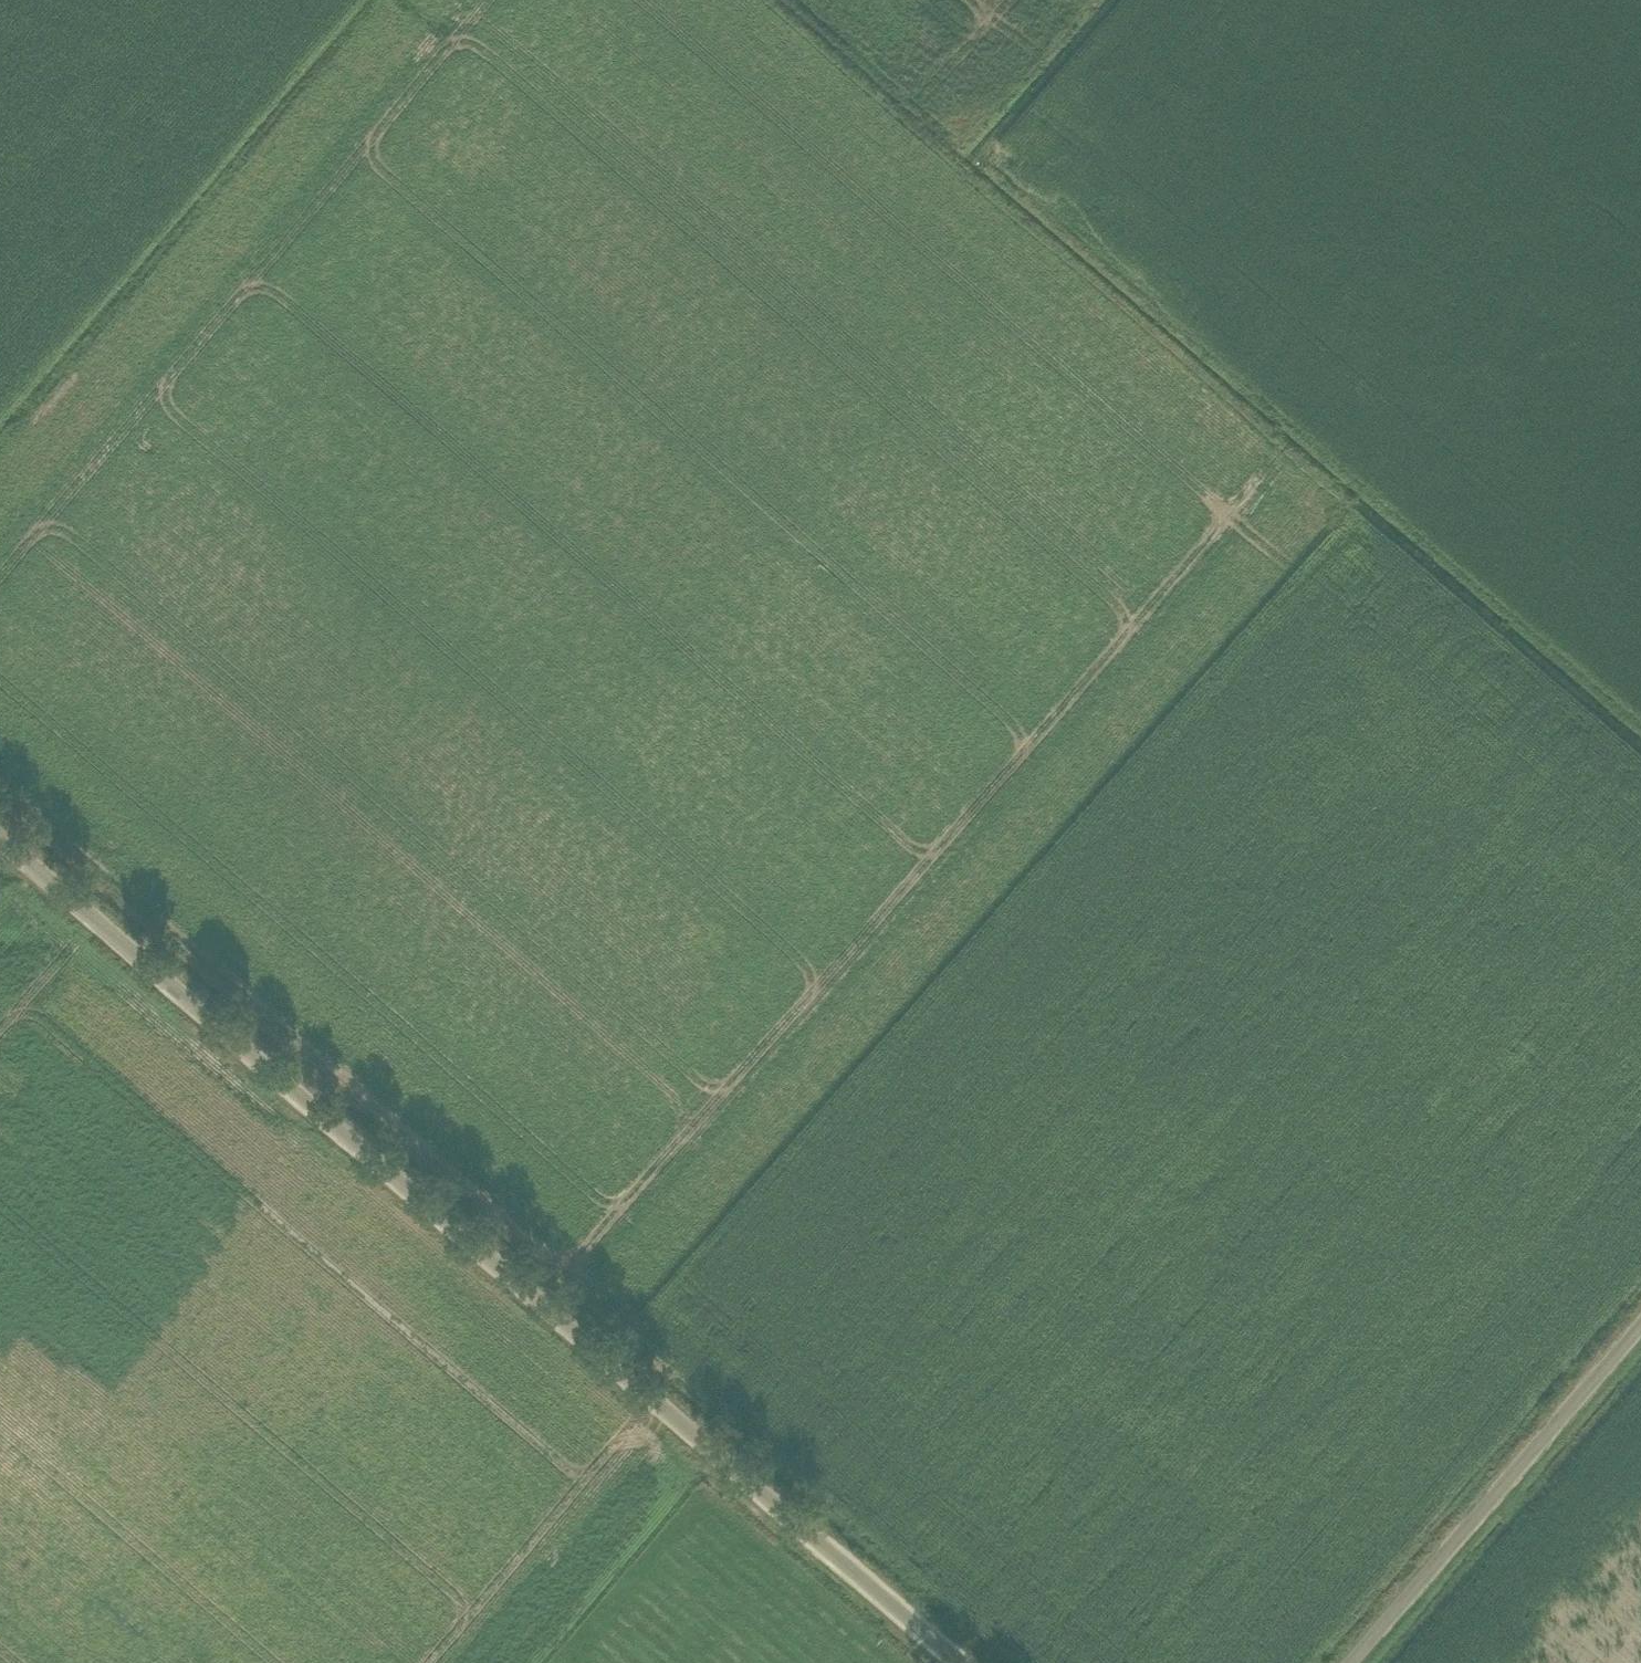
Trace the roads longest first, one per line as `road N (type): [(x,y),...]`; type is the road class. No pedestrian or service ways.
road 1 (unclassified): [(965,1662),(0,834)]
road 2 (unclassified): [(1350,1662),(1640,1326)]

